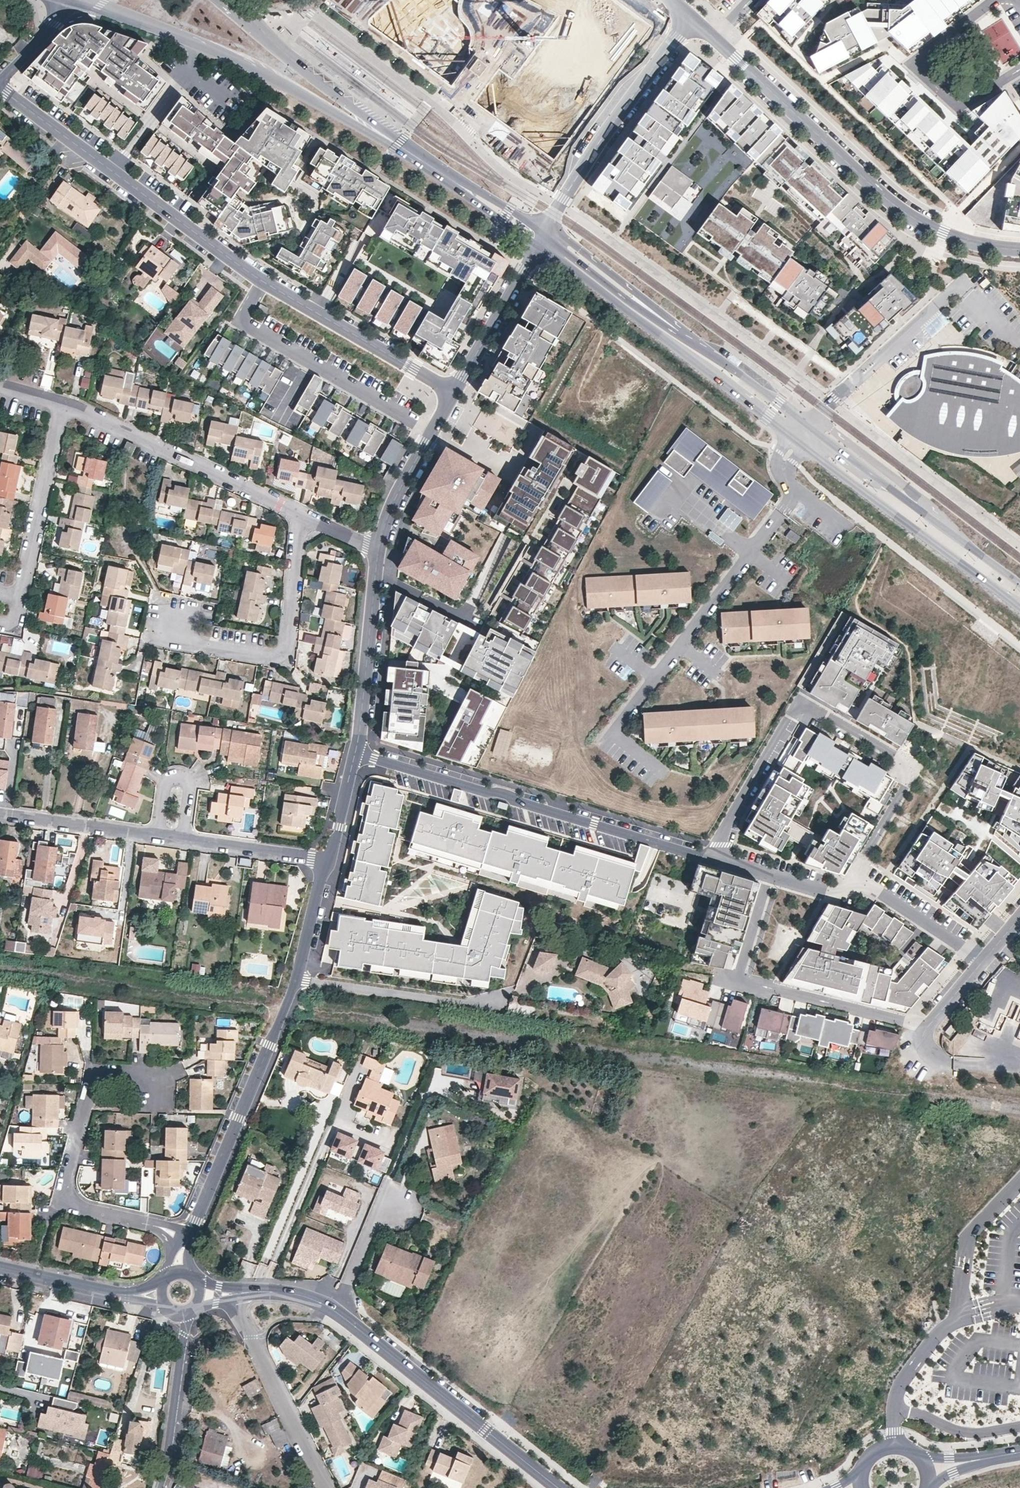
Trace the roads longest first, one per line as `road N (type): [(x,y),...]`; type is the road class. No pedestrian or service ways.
road 1 (residential): [(713,858),(792,717),(809,708),(898,757),(911,778),(856,881)]
road 2 (residential): [(180,1250),(301,971),(331,861)]
road 3 (primary): [(187,39),(267,74),(538,244)]
road 4 (residential): [(453,392),(264,282),(114,173)]
road 5 (primary): [(543,230),(413,149),(224,0)]
road 6 (residential): [(716,39),(917,222),(1019,248)]
road 7 (residential): [(713,858),(356,754)]
road 8 (residential): [(158,1100),(152,1082),(137,1074),(96,1078),(66,1189),(85,1209),(168,1231),(180,1250)]
road 9 (primary): [(538,244),(799,440)]
road 10 (residential): [(925,1028),(752,981),(774,875)]
road 11 (residential): [(335,1310),(560,1487)]
road 12 (residential): [(172,621),(188,642),(265,657),(284,651),(300,514)]
road 13 (residential): [(300,514),(65,404)]
road 14 (primary): [(799,440),(1003,594)]
road 15 (residential): [(692,19),(546,221)]
road 16 (residential): [(329,1487),(231,1293)]
road 17 (residential): [(356,754),(379,549)]
road 18 (track): [(501,1008),(315,982),(301,971)]
road 19 (primary): [(705,347),(546,221)]
road 20 (primary): [(705,347),(673,332),(543,230)]
road 21 (residential): [(21,596),(65,404)]
road 22 (residential): [(818,418),(959,284)]
road 23 (residential): [(162,1487),(187,1312)]
road 24 (residential): [(379,549),(453,392)]
road 25 (residential): [(453,392),(538,244)]
road 26 (primary): [(942,526),(911,487),(818,418)]
road 27 (primary): [(942,526),(810,427)]
road 28 (residential): [(0,1267),(159,1296)]
road 29 (residential): [(187,39),(192,51),(183,74),(114,173)]
road 30 (residential): [(0,813),(154,835)]
road 31 (residential): [(154,835),(159,784),(182,772),(195,783),(189,840)]
road 32 (residential): [(906,56),(955,113),(1019,73)]
road 33 (residential): [(984,959),(856,881)]
road 34 (residential): [(189,840),(331,861)]
road 35 (residential): [(114,173),(0,88)]
road 36 (primary): [(810,427),(705,347)]
road 37 (residential): [(402,1206),(372,1227),(335,1310)]

